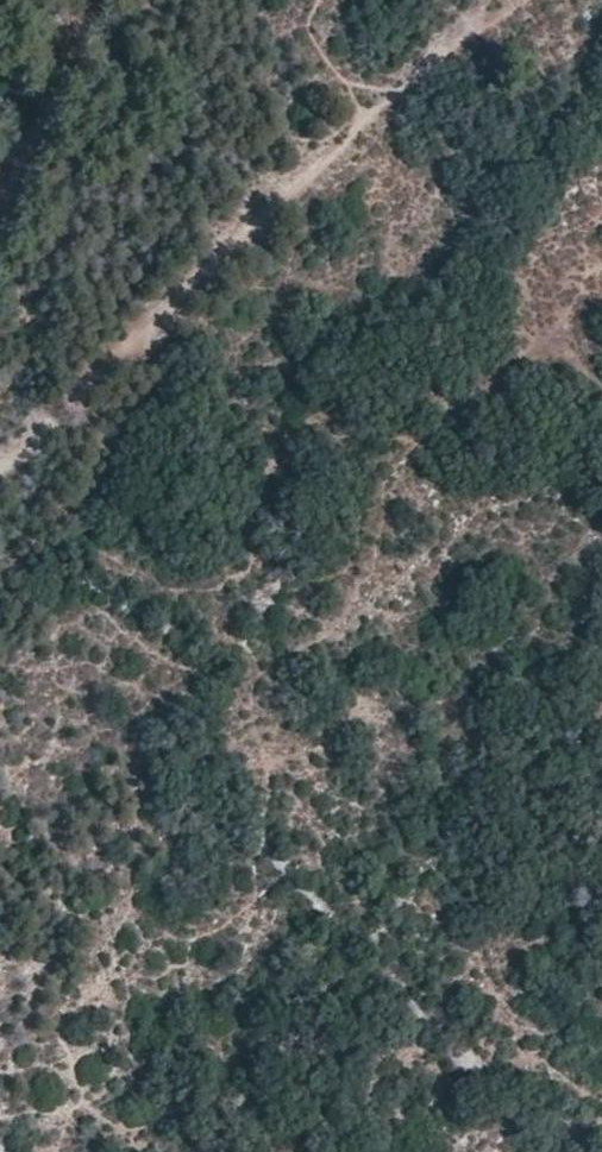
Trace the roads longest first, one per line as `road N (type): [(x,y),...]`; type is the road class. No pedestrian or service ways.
road 1 (track): [(0,476),(149,307),(360,126),(526,0)]
road 2 (track): [(90,0),(0,221)]

